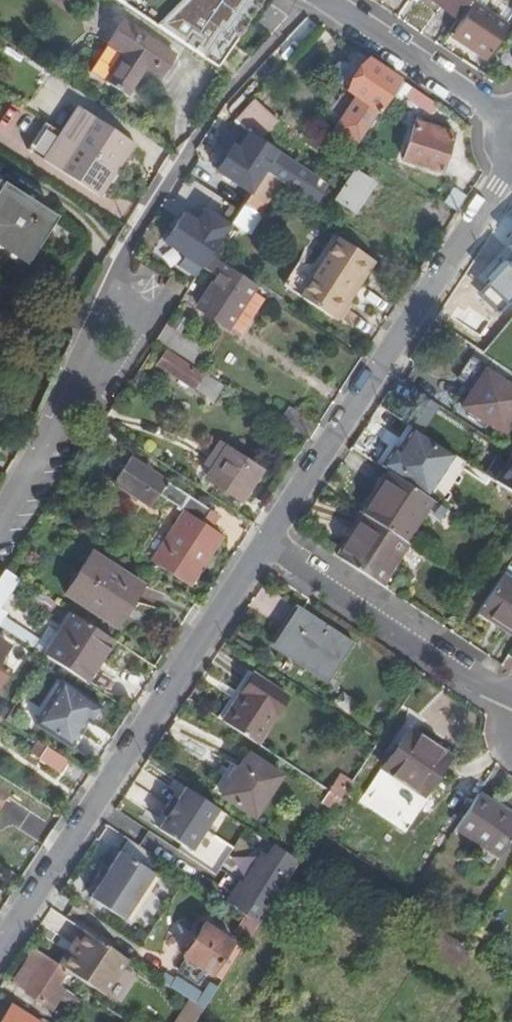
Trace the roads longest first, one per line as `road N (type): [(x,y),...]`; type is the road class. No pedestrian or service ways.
road 1 (residential): [(268,543),(0,950)]
road 2 (residential): [(511,163),(268,543)]
road 3 (residential): [(511,695),(448,664),(268,543)]
road 4 (residential): [(0,517),(120,302)]
road 5 (residential): [(324,0),(505,120)]

